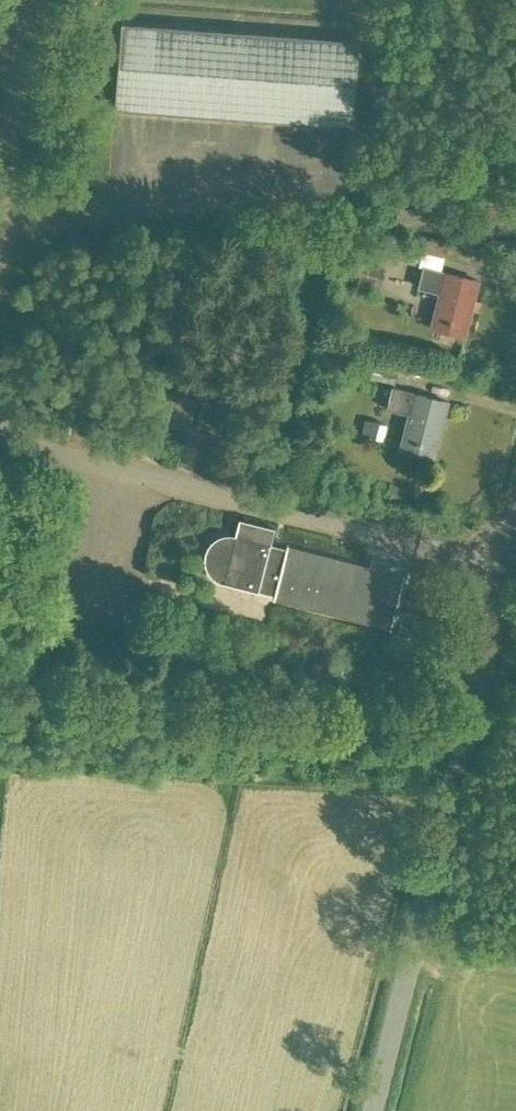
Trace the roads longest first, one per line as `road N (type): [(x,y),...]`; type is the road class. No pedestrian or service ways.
road 1 (tertiary): [(371,1110),(515,532)]
road 2 (track): [(0,689),(467,729)]

